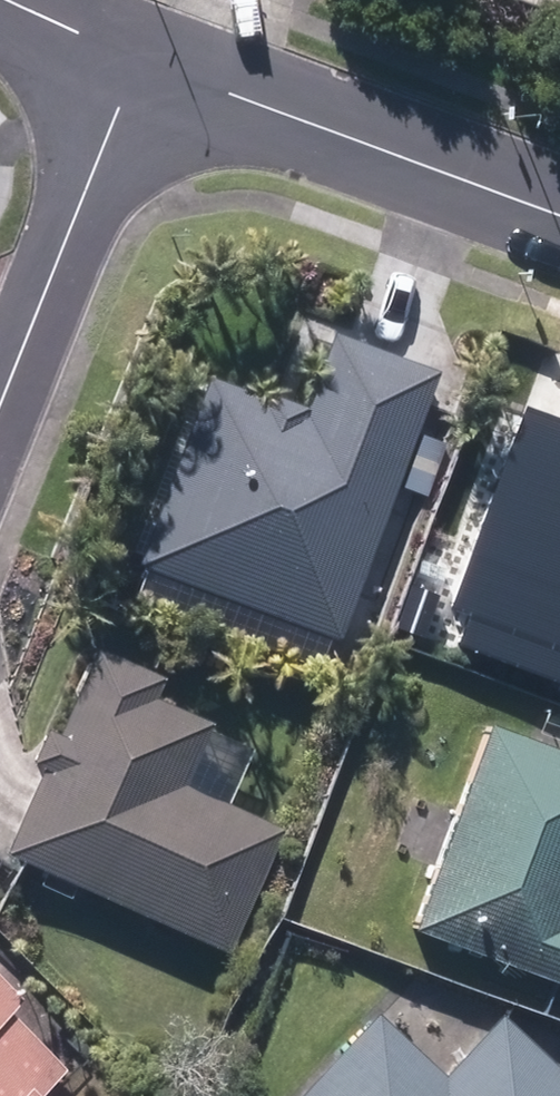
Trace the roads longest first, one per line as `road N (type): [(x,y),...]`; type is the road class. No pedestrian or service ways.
road 1 (residential): [(559,216),(139,58)]
road 2 (residential): [(139,58),(0,398)]
road 3 (residential): [(139,58),(9,0)]

